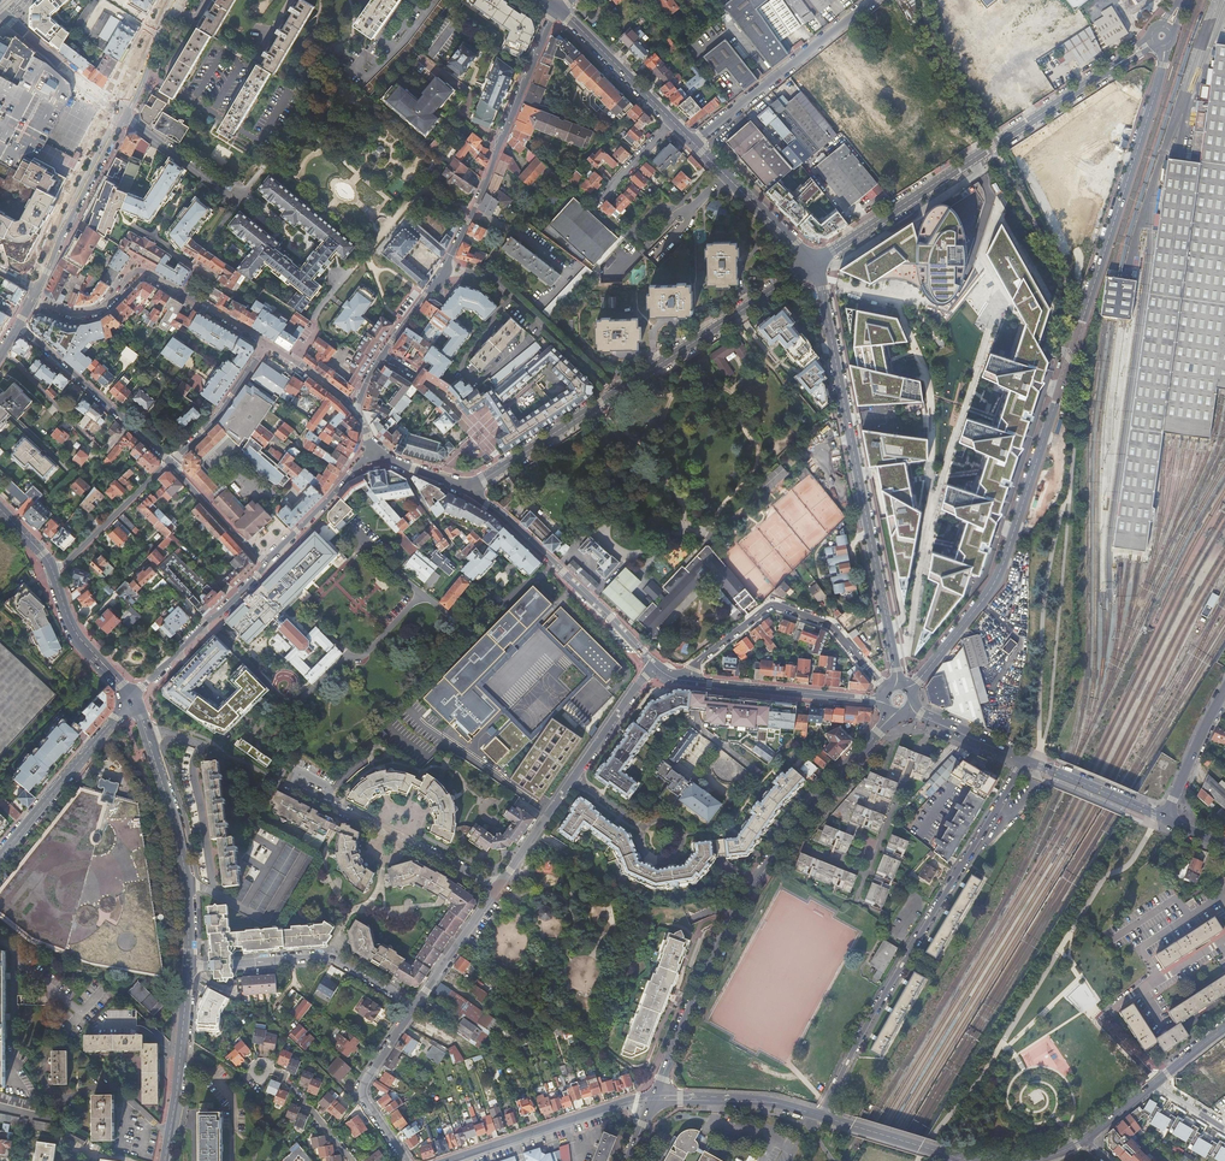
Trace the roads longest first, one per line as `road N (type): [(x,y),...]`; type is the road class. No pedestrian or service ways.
road 1 (tertiary): [(997,581),(1165,45)]
road 2 (secondary): [(889,716),(806,805),(735,906),(655,1097)]
road 3 (secondary): [(810,263),(820,276),(899,681)]
road 4 (residential): [(820,1116),(1023,760)]
road 5 (secondary): [(1153,40),(810,263)]
road 6 (residential): [(443,269),(558,9)]
road 7 (secondary): [(131,699),(173,816),(187,886),(186,968)]
road 8 (residential): [(497,889),(654,664)]
road 9 (residential): [(267,344),(140,272),(89,315),(30,300)]
road 10 (tertiary): [(465,490),(503,517),(654,664)]
road 11 (residential): [(883,689),(831,627),(772,606),(685,679)]
road 12 (residential): [(415,1006),(355,968),(316,959),(186,968)]
road 13 (tertiary): [(810,263),(613,393)]
road 14 (residential): [(288,783),(497,889)]
road 15 (residential): [(694,143),(873,0)]
road 16 (residential): [(613,393),(489,280),(443,269)]
road 17 (secondary): [(655,1097),(455,1160)]
road 18 (residential): [(15,328),(171,464)]
road 19 (tertiary): [(0,856),(131,699)]
road 20 (tertiary): [(685,679),(880,702)]
road 21 (secondary): [(186,968),(163,1160)]
road 22 (tertiary): [(37,288),(120,116)]
road 23 (residential): [(131,699),(266,565)]
road 24 (residential): [(406,1160),(358,1090),(415,1006)]
road 25 (tertiary): [(655,1097),(773,1102),(820,1116)]
road 26 (secondary): [(810,263),(694,143)]
road 27 (secondary): [(673,122),(558,9)]
road 28 (residential): [(171,464),(53,573)]
road 29 (residential): [(266,565),(375,451)]
road 30 (tertiary): [(820,1116),(970,1160)]
road 31 (residential): [(267,344),(213,422),(171,464)]
road 32 (secondary): [(1023,760),(1162,819)]
road 33 (secondary): [(131,699),(70,624),(53,573)]
road 34 (tertiary): [(613,393),(490,474)]
road 35 (tertiary): [(1162,819),(1224,690)]
road 36 (residential): [(415,1006),(497,889)]
road 37 (residential): [(120,116),(13,22)]
road 38 (residential): [(101,452),(2,354)]
road 39 (residential): [(171,464),(266,565)]
road 40 (tertiary): [(997,581),(912,687)]
road 41 (residential): [(350,1160),(282,1077),(255,1071)]
road 42 (residential): [(366,251),(291,361)]
road 43 (residential): [(227,191),(120,116)]
road 44 (tertiary): [(120,116),(172,0)]
road 45 (secondary): [(912,712),(1023,760)]

